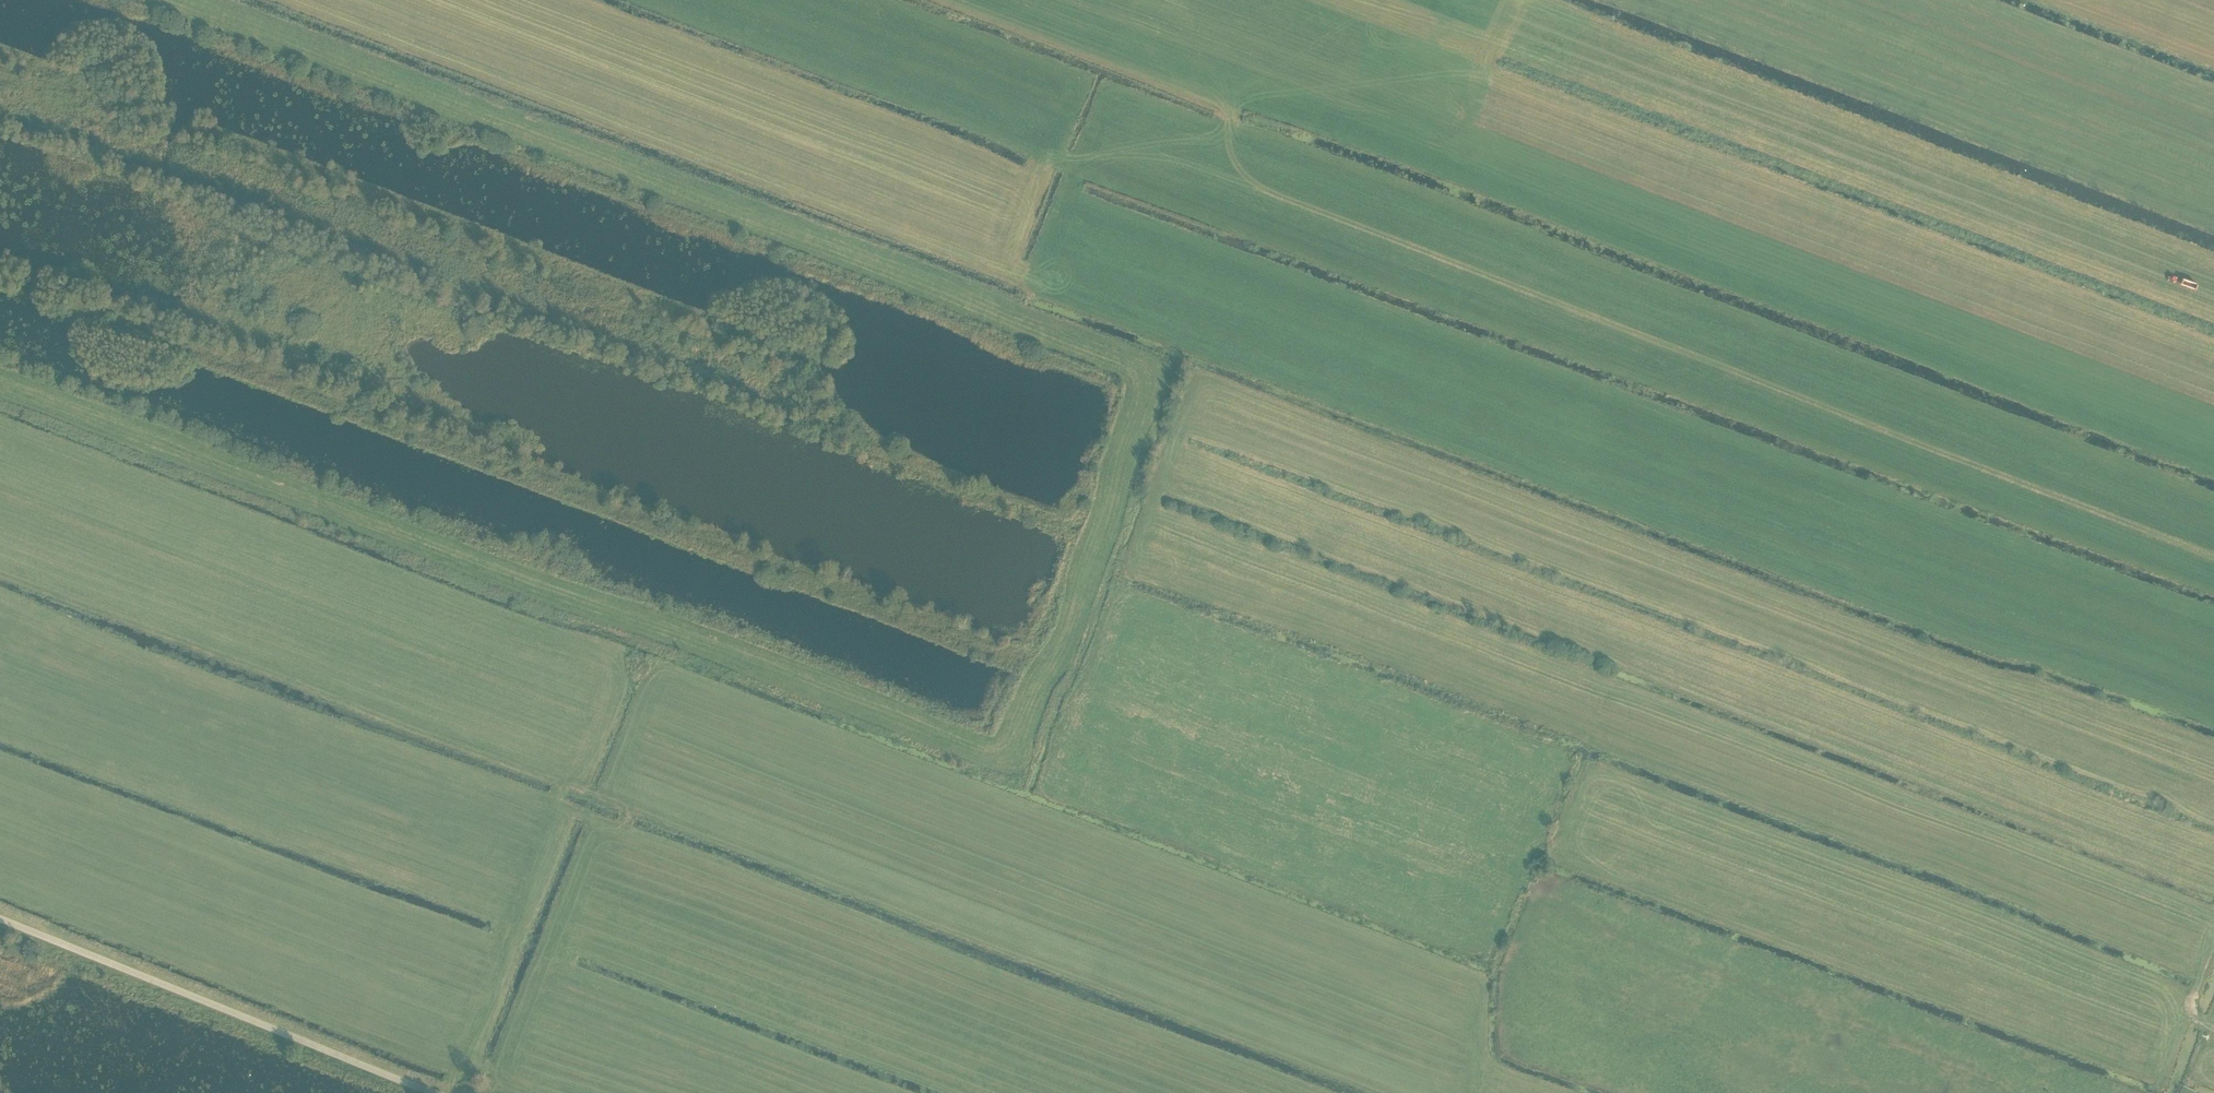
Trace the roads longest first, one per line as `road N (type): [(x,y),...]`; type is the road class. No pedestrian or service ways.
road 1 (unclassified): [(438,1092),(0,917)]

